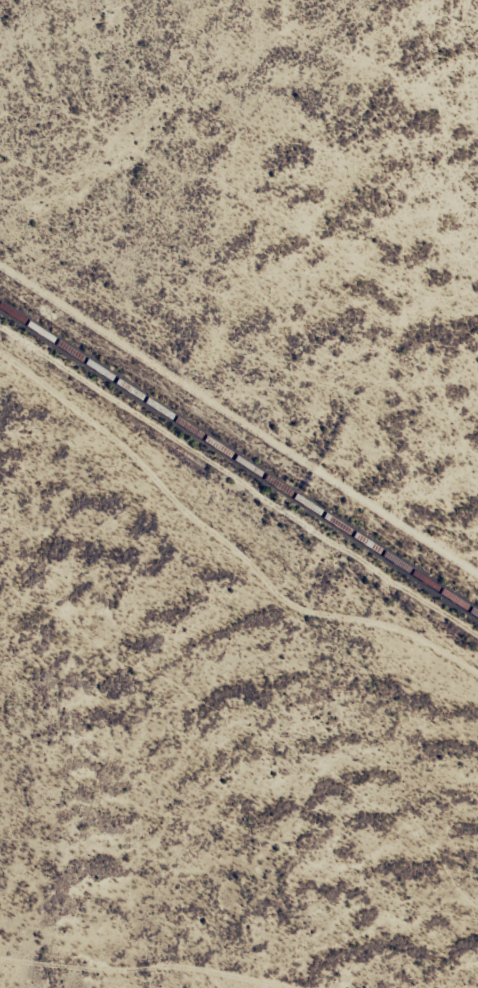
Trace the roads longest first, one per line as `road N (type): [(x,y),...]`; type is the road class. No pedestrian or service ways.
road 1 (track): [(477,675),(0,382)]

